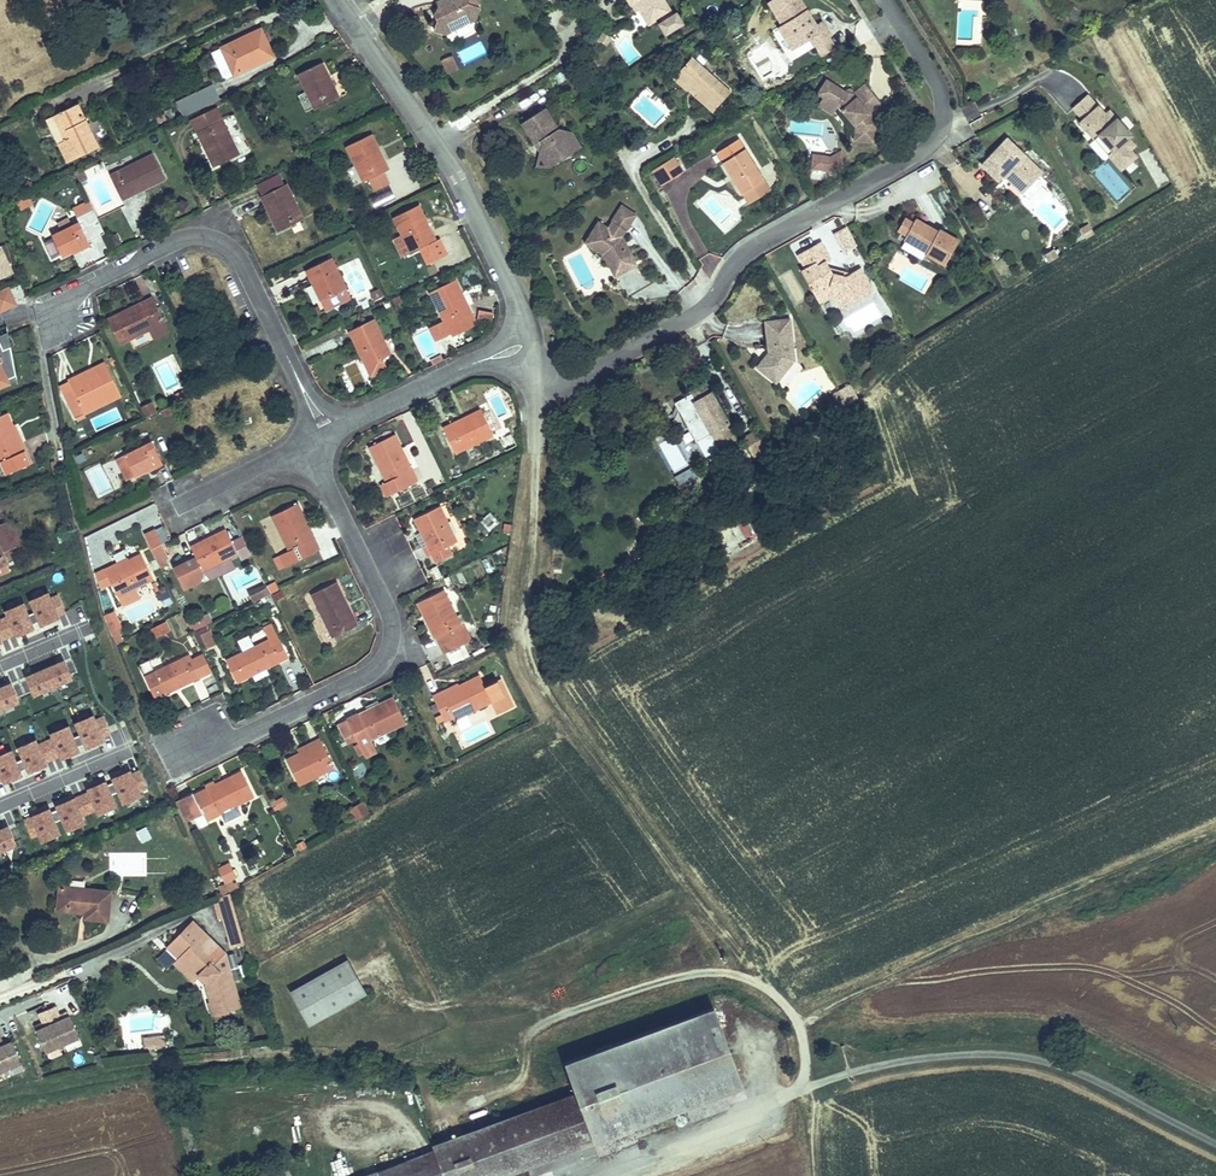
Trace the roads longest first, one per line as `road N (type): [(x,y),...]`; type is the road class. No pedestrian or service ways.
road 1 (residential): [(886,0),(941,87),(942,122),(929,154),(740,253),(710,303),(614,359),(570,363),(534,354)]
road 2 (track): [(535,443),(524,644),(532,671),(768,988)]
road 3 (track): [(799,1024),(1215,830)]
road 4 (residential): [(308,450),(387,605),(394,629),(387,652),(372,669),(228,738),(180,737)]
road 5 (residential): [(534,354),(518,298),(443,156),(338,0)]
road 6 (residential): [(326,432),(239,254),(218,240),(169,243),(91,282),(66,316)]
road 7 (track): [(768,988),(740,975),(685,973),(546,1023),(527,1040),(526,1074),(512,1091),(455,1108),(437,1105)]
road 8 (residential): [(534,354),(480,361),(326,432)]
road 9 (residential): [(0,807),(129,751)]
road 10 (residential): [(184,505),(308,450)]

